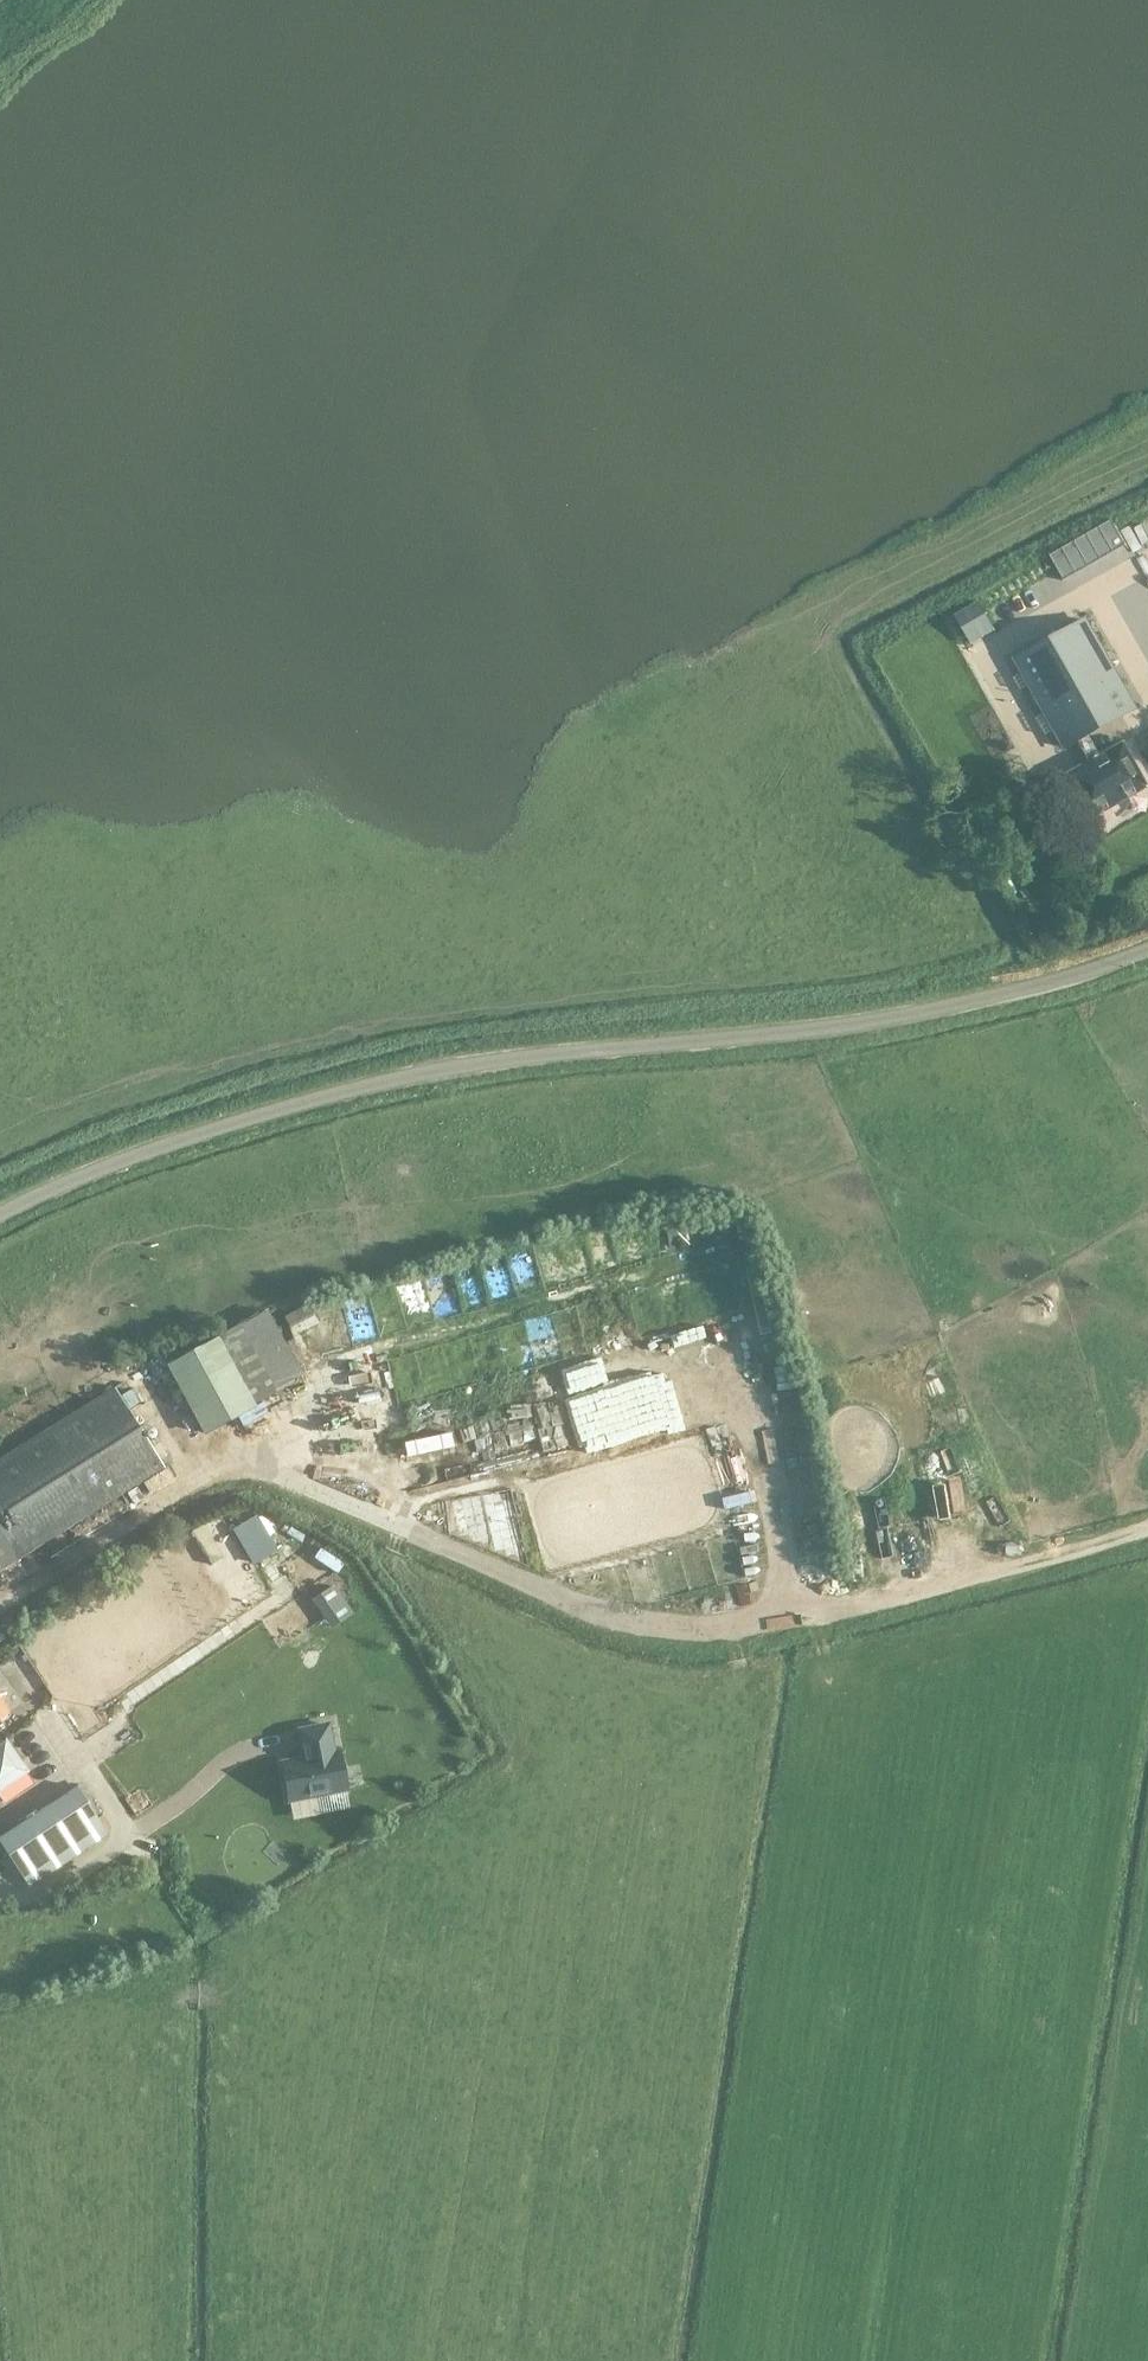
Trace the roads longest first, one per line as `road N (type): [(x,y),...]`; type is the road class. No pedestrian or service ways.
road 1 (track): [(1147,1529),(889,1602),(697,1630),(615,1618),(283,1477),(230,1470),(181,1489),(0,1599)]
road 2 (unclassified): [(0,1215),(137,1156),(390,1080),(907,1016),(1147,950)]

